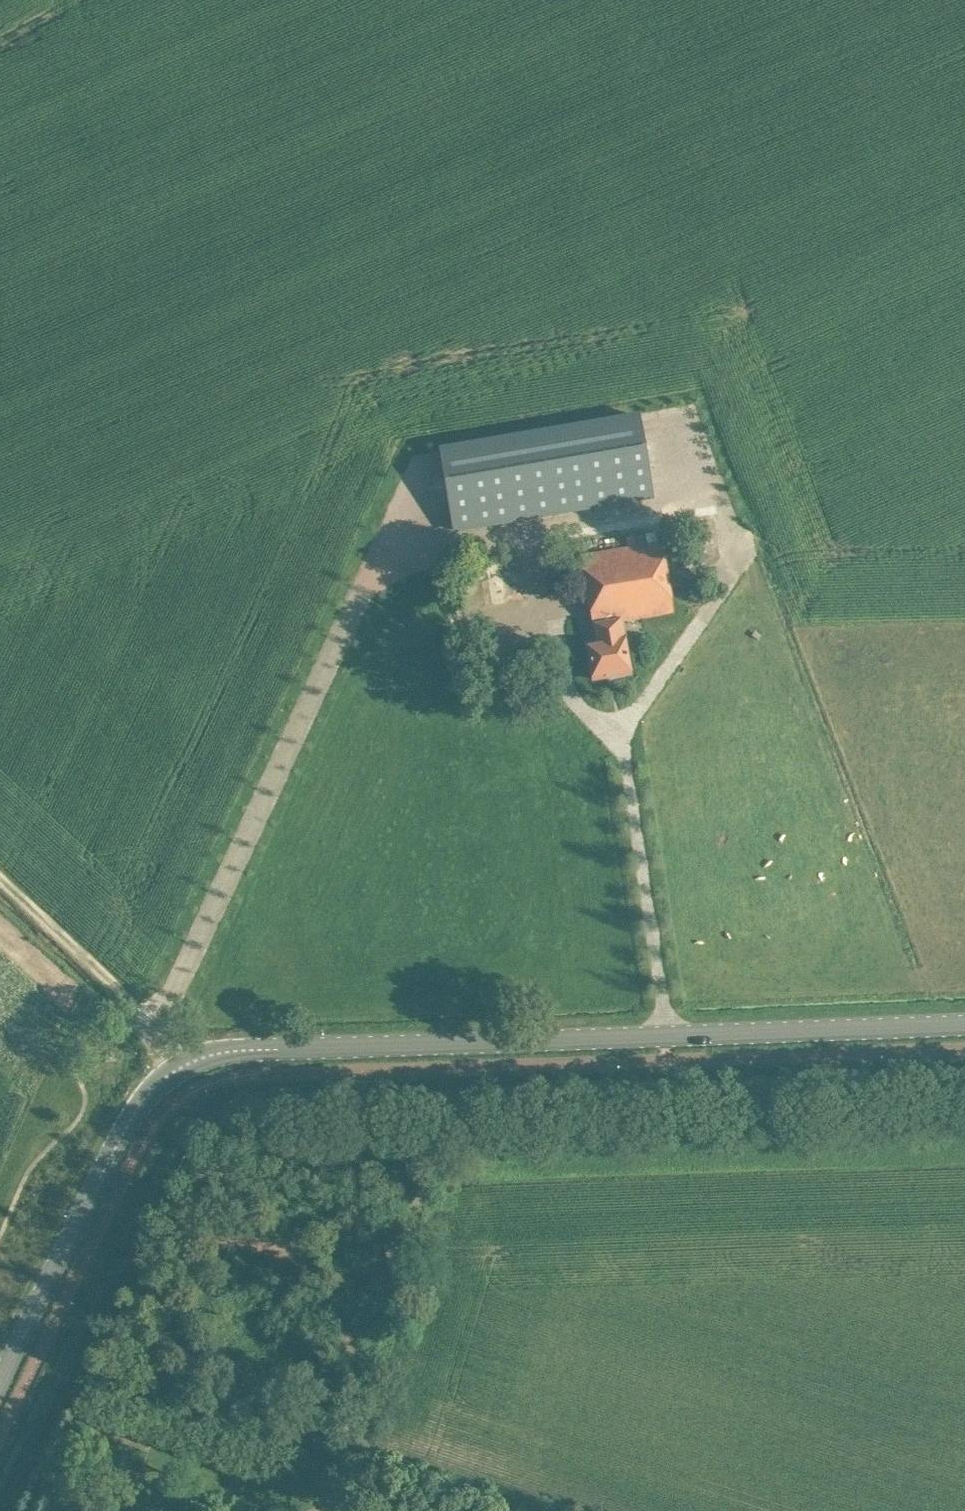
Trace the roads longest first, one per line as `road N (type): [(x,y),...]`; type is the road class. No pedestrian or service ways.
road 1 (tertiary): [(964,1026),(215,1051),(163,1075),(140,1104),(0,1389)]
road 2 (track): [(131,997),(0,880)]

